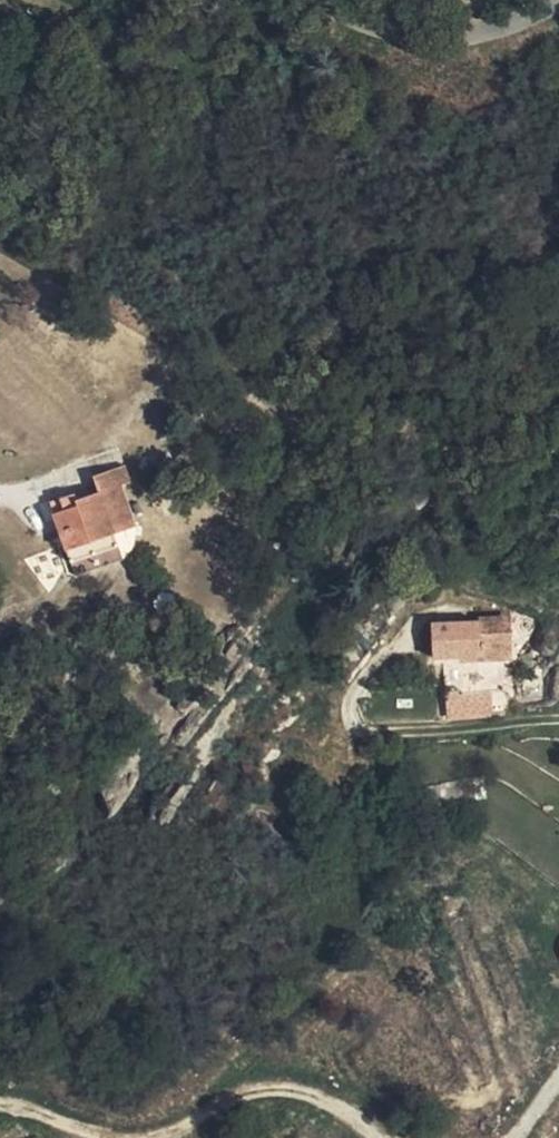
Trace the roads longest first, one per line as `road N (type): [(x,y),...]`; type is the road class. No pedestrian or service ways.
road 1 (unclassified): [(316,0),(387,31),(458,37),(558,1)]
road 2 (track): [(152,1137),(280,1085),(315,1096),(376,1137)]

